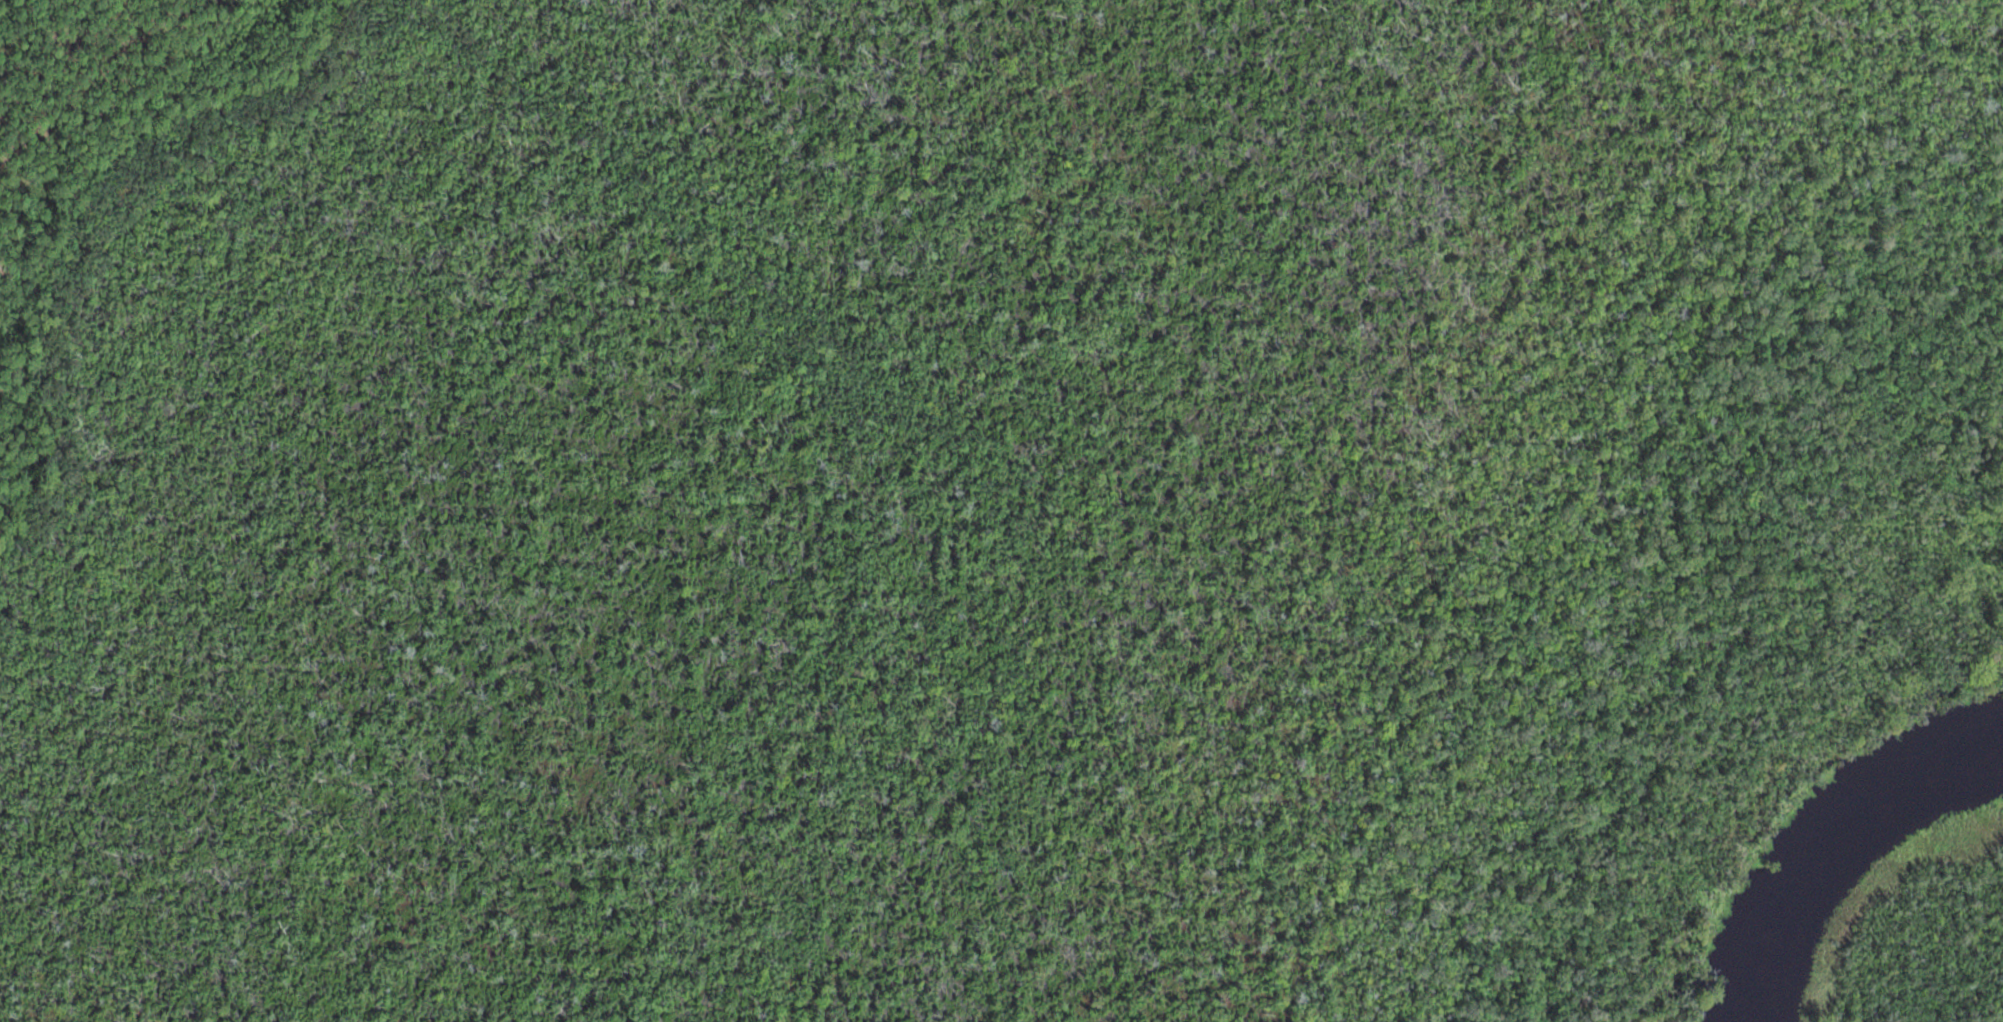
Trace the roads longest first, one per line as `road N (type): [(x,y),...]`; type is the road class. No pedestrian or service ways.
road 1 (residential): [(0,159),(104,56),(208,0)]

